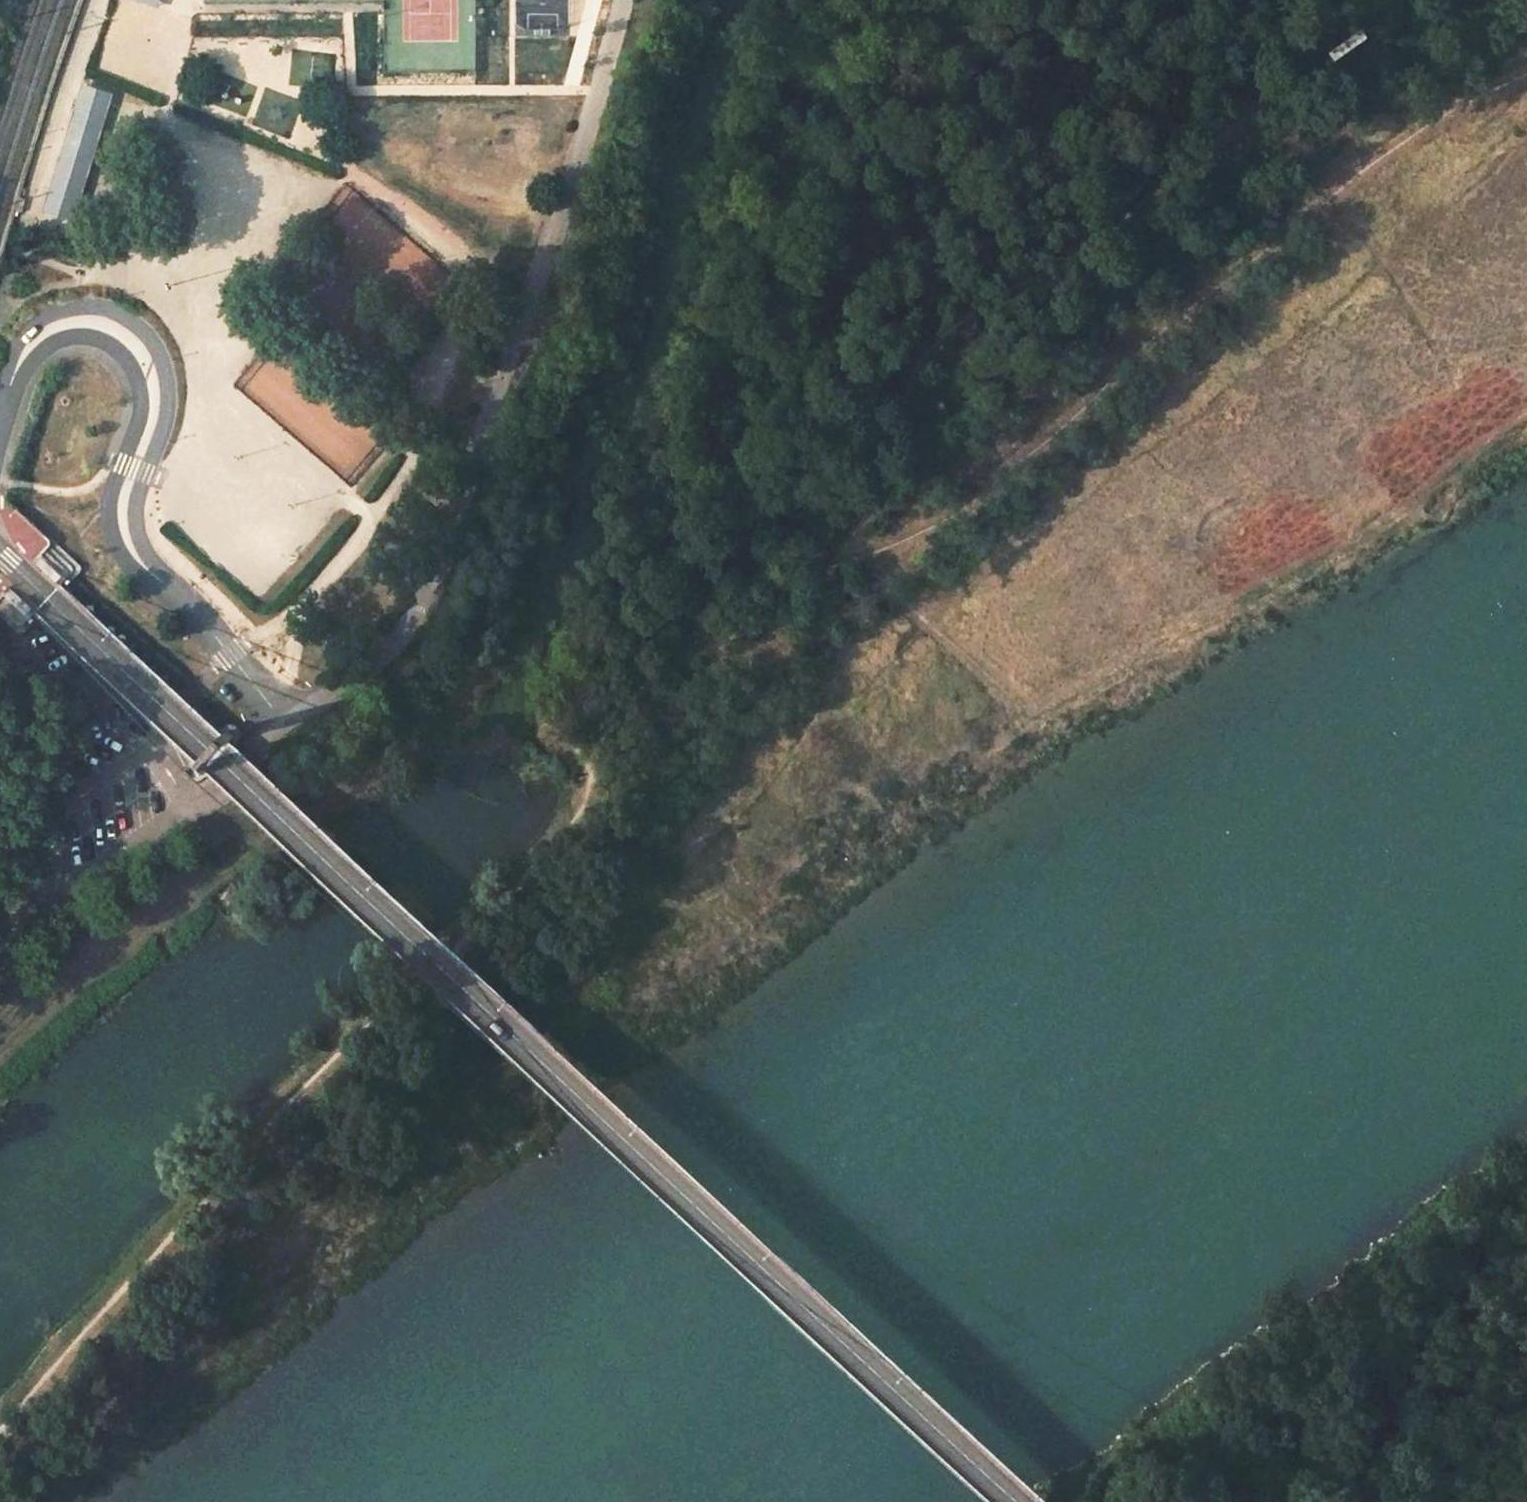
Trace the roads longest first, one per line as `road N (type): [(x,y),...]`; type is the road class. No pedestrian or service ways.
road 1 (secondary): [(35,587),(667,1159),(1031,1501)]
road 2 (residential): [(285,724),(125,535),(126,492),(154,420),(147,357),(88,319),(58,326),(35,340),(0,419)]

